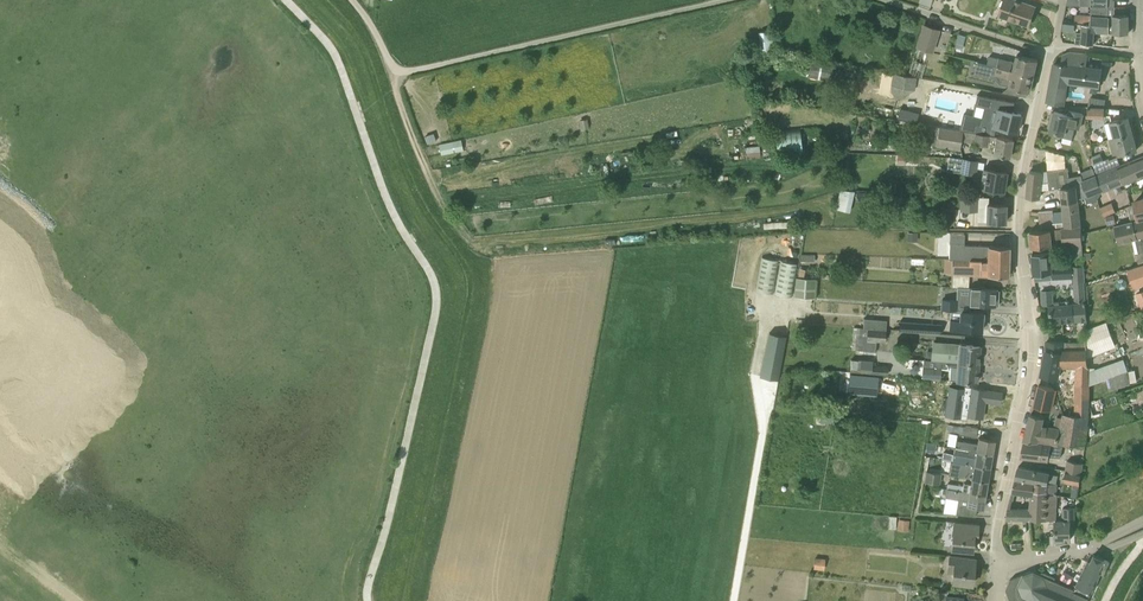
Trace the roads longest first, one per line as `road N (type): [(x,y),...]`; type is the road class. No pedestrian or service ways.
road 1 (track): [(324,0),(361,44),(414,183),(473,287),(403,600)]
road 2 (residential): [(999,565),(995,525),(1030,335),(1022,174),(1052,53)]
road 3 (track): [(711,173),(447,198),(436,190),(392,71)]
road 4 (residential): [(392,71),(751,0)]
road 5 (track): [(734,600),(763,427),(755,371),(762,329),(768,302),(796,306)]
road 6 (residential): [(887,0),(1052,53)]

